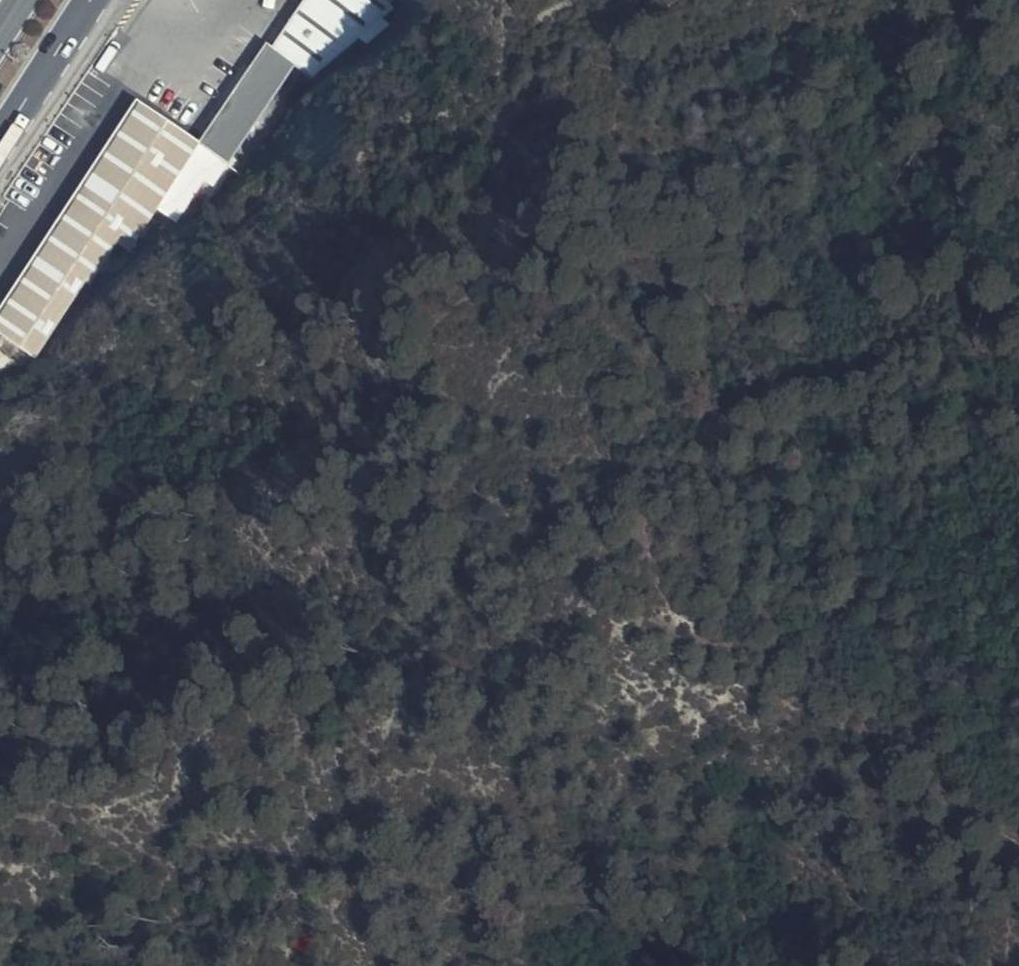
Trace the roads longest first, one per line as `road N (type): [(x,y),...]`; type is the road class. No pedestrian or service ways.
road 1 (primary): [(0,143),(93,0)]

